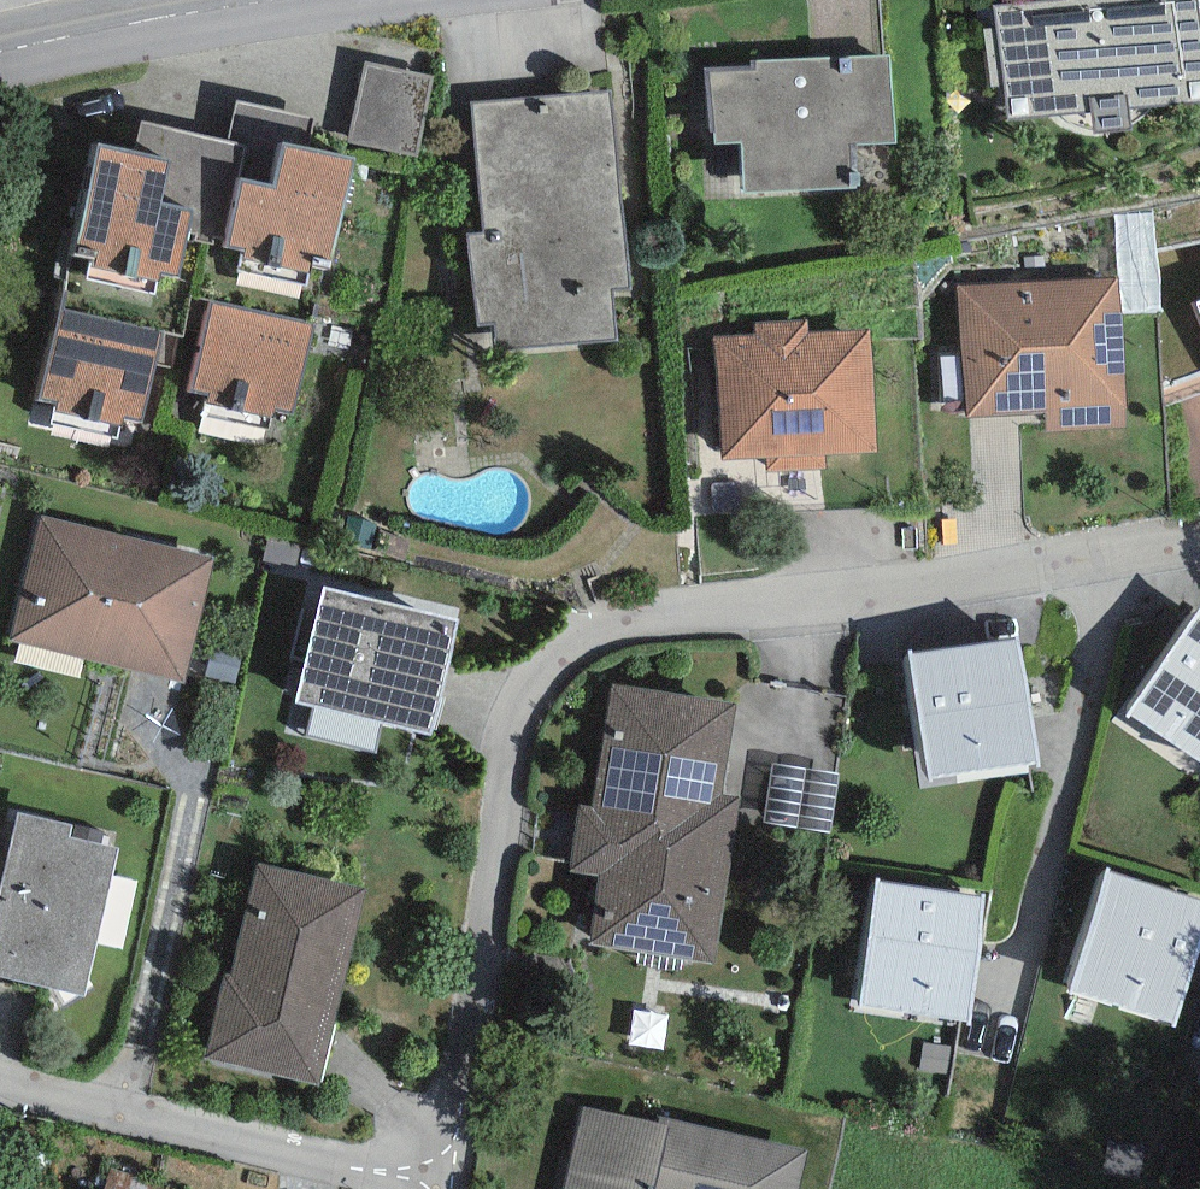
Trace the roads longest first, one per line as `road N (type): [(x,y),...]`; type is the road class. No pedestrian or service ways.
road 1 (residential): [(421,1188),(460,1043),(522,721),(593,629),(1199,551)]
road 2 (residential): [(411,1188),(0,1083)]
road 3 (tertiary): [(0,50),(253,0)]

